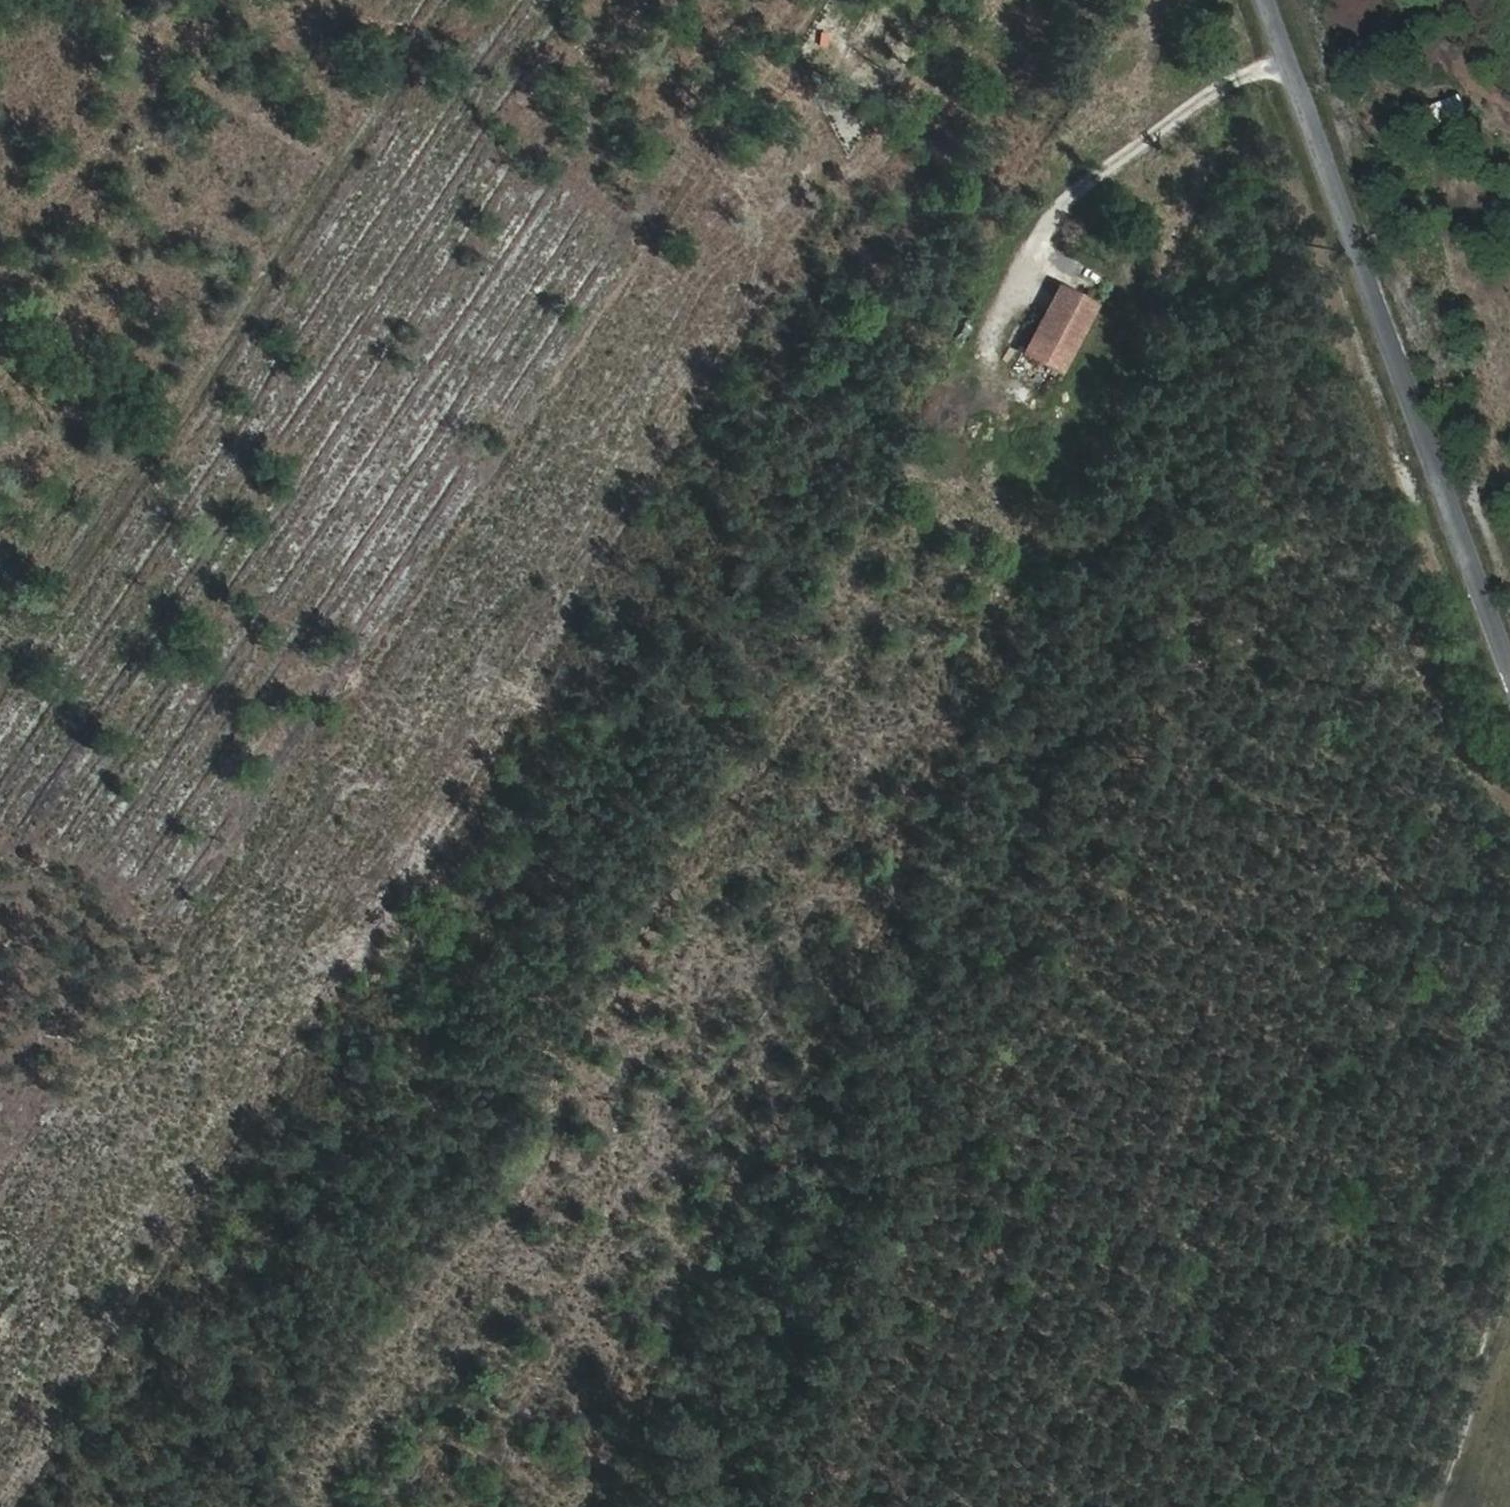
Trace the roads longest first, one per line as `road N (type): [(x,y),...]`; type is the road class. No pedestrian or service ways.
road 1 (residential): [(1509,690),(1262,0)]
road 2 (track): [(1448,1506),(1509,1336)]

